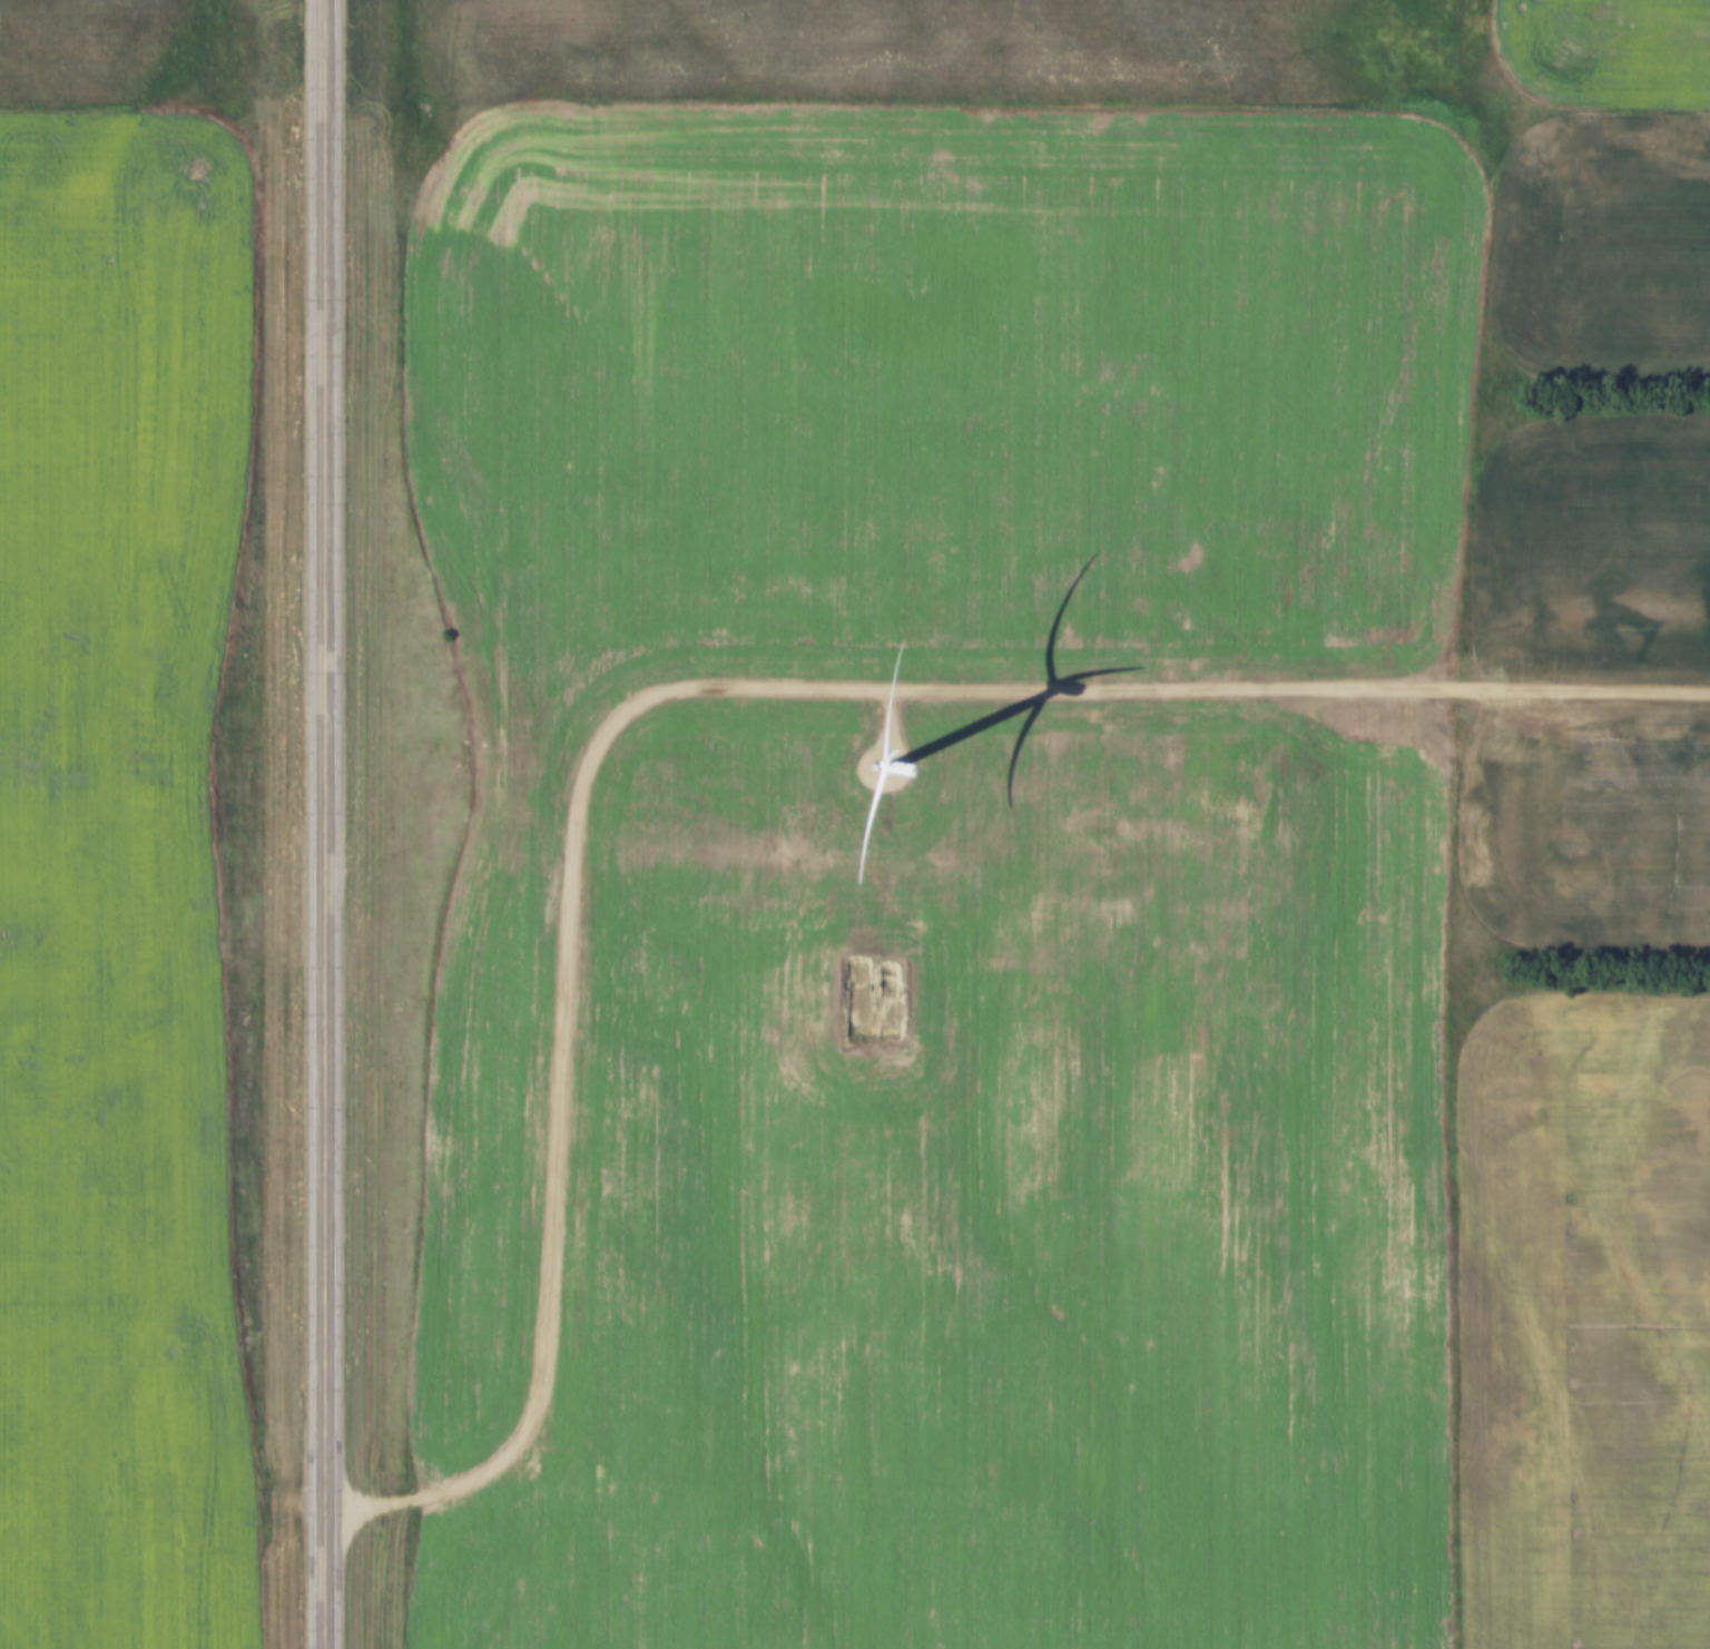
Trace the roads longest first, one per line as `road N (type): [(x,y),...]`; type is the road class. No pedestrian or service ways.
road 1 (primary): [(324,1648),(325,0)]

